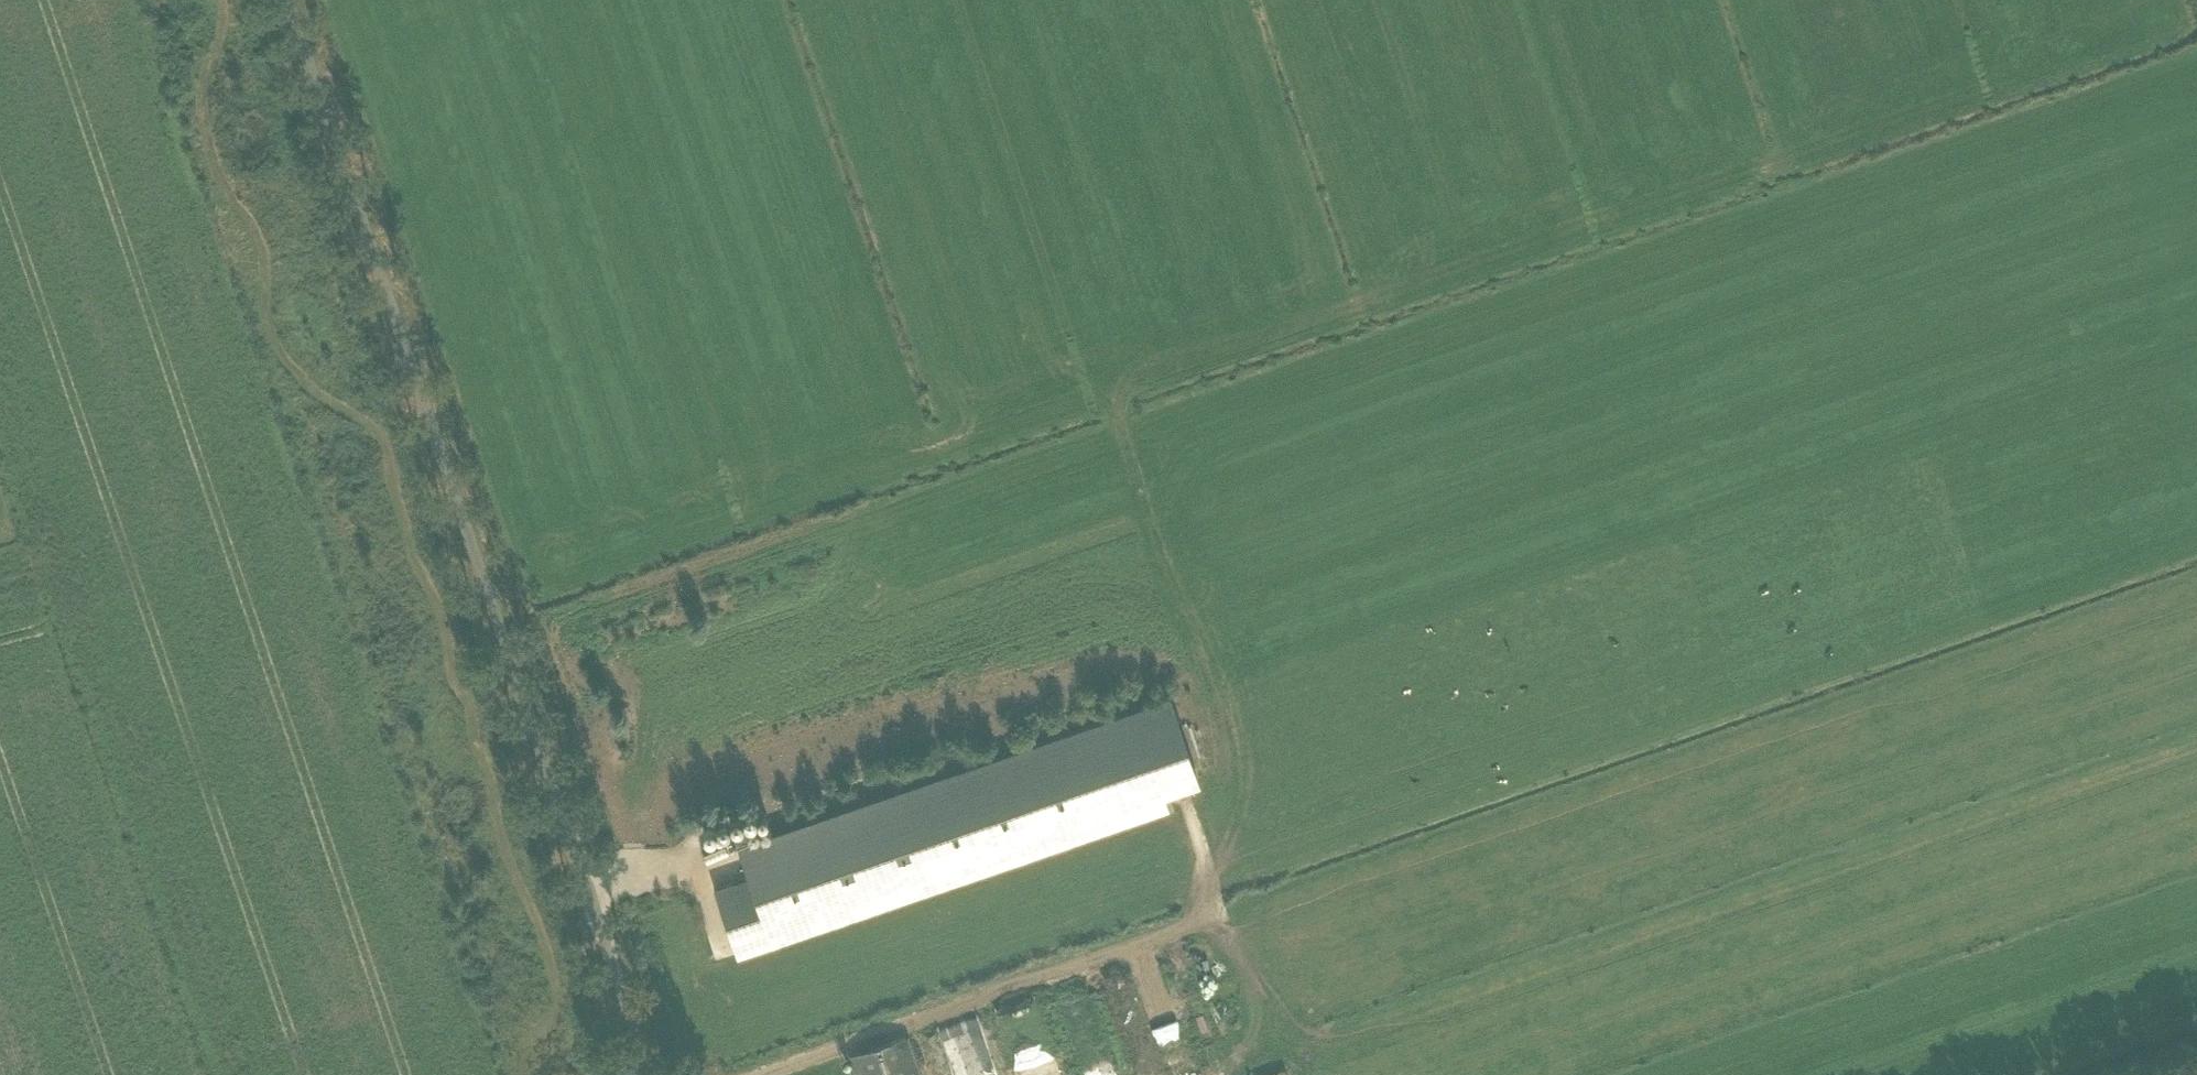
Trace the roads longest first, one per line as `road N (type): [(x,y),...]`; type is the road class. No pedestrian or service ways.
road 1 (unclassified): [(651,1074),(288,0)]

